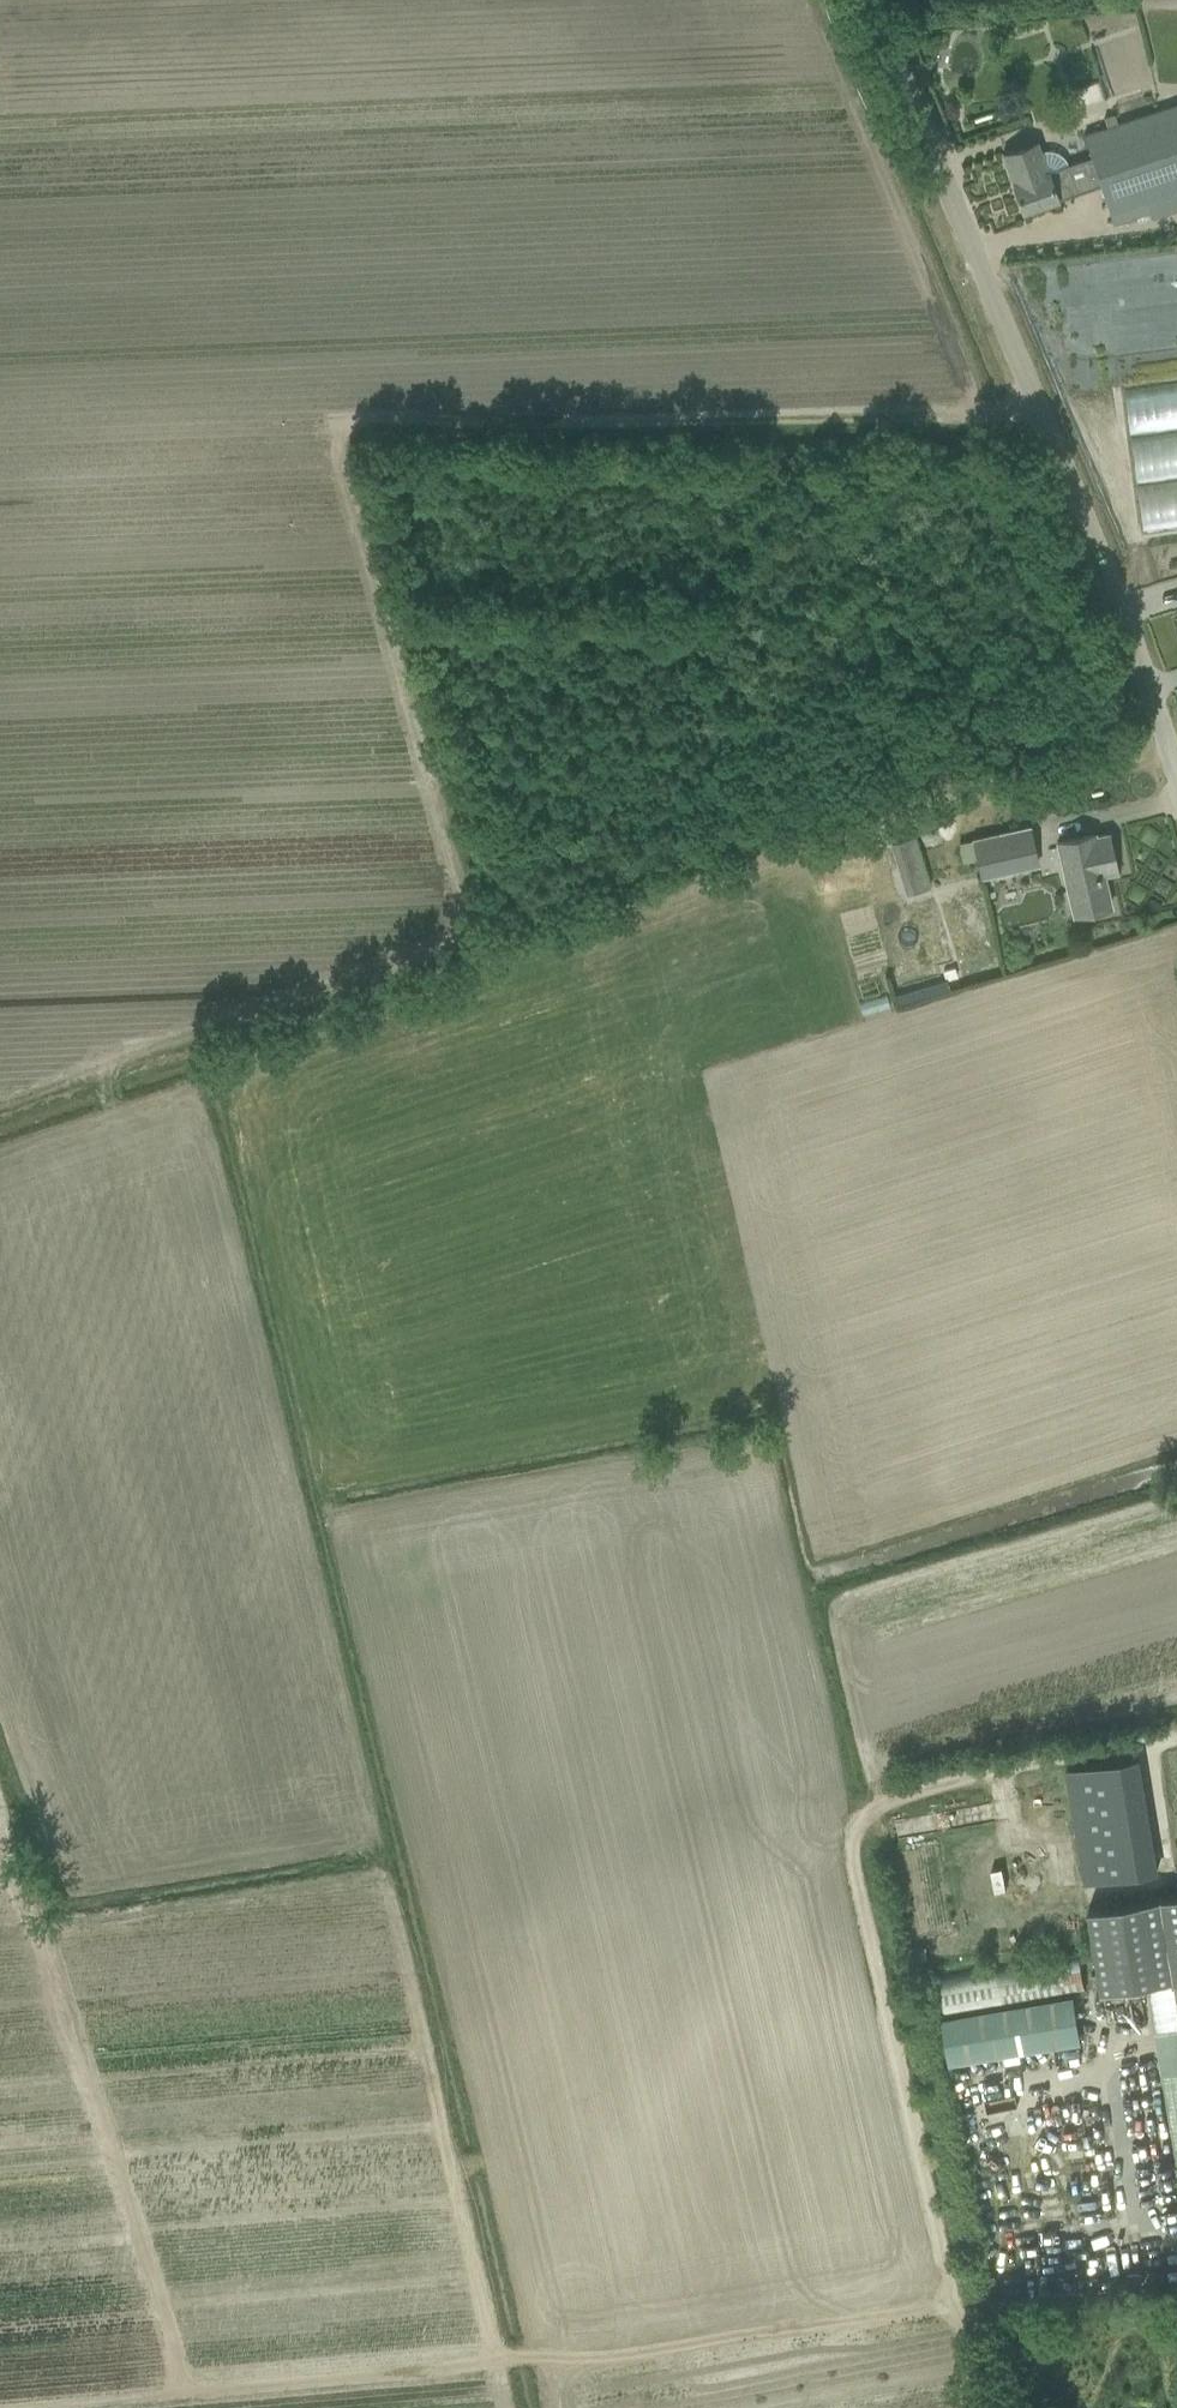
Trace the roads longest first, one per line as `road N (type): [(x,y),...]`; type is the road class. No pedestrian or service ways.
road 1 (unclassified): [(1176,767),(870,0)]

